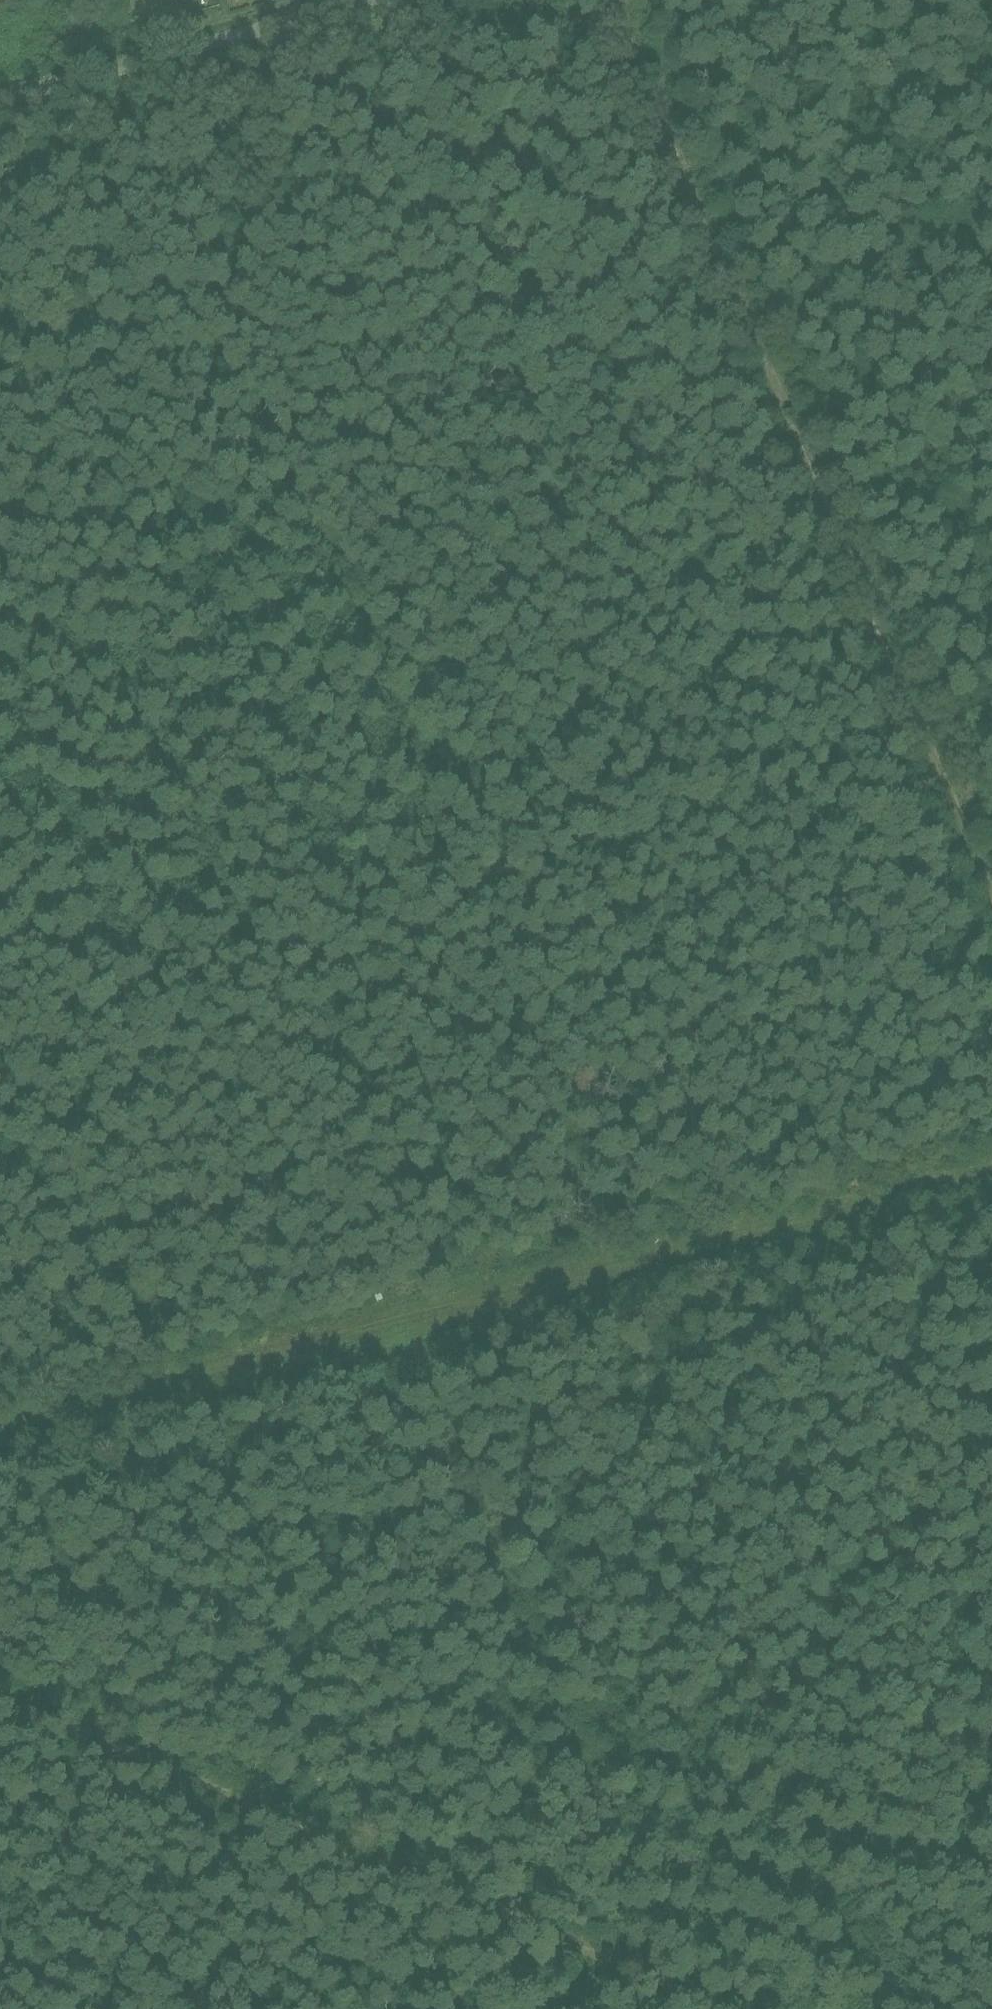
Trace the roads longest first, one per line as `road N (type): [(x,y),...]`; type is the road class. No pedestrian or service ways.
road 1 (track): [(0,1420),(991,1143)]
road 2 (track): [(599,0),(991,878)]
road 3 (track): [(0,1674),(750,2008)]
road 4 (residential): [(351,0),(0,97)]

